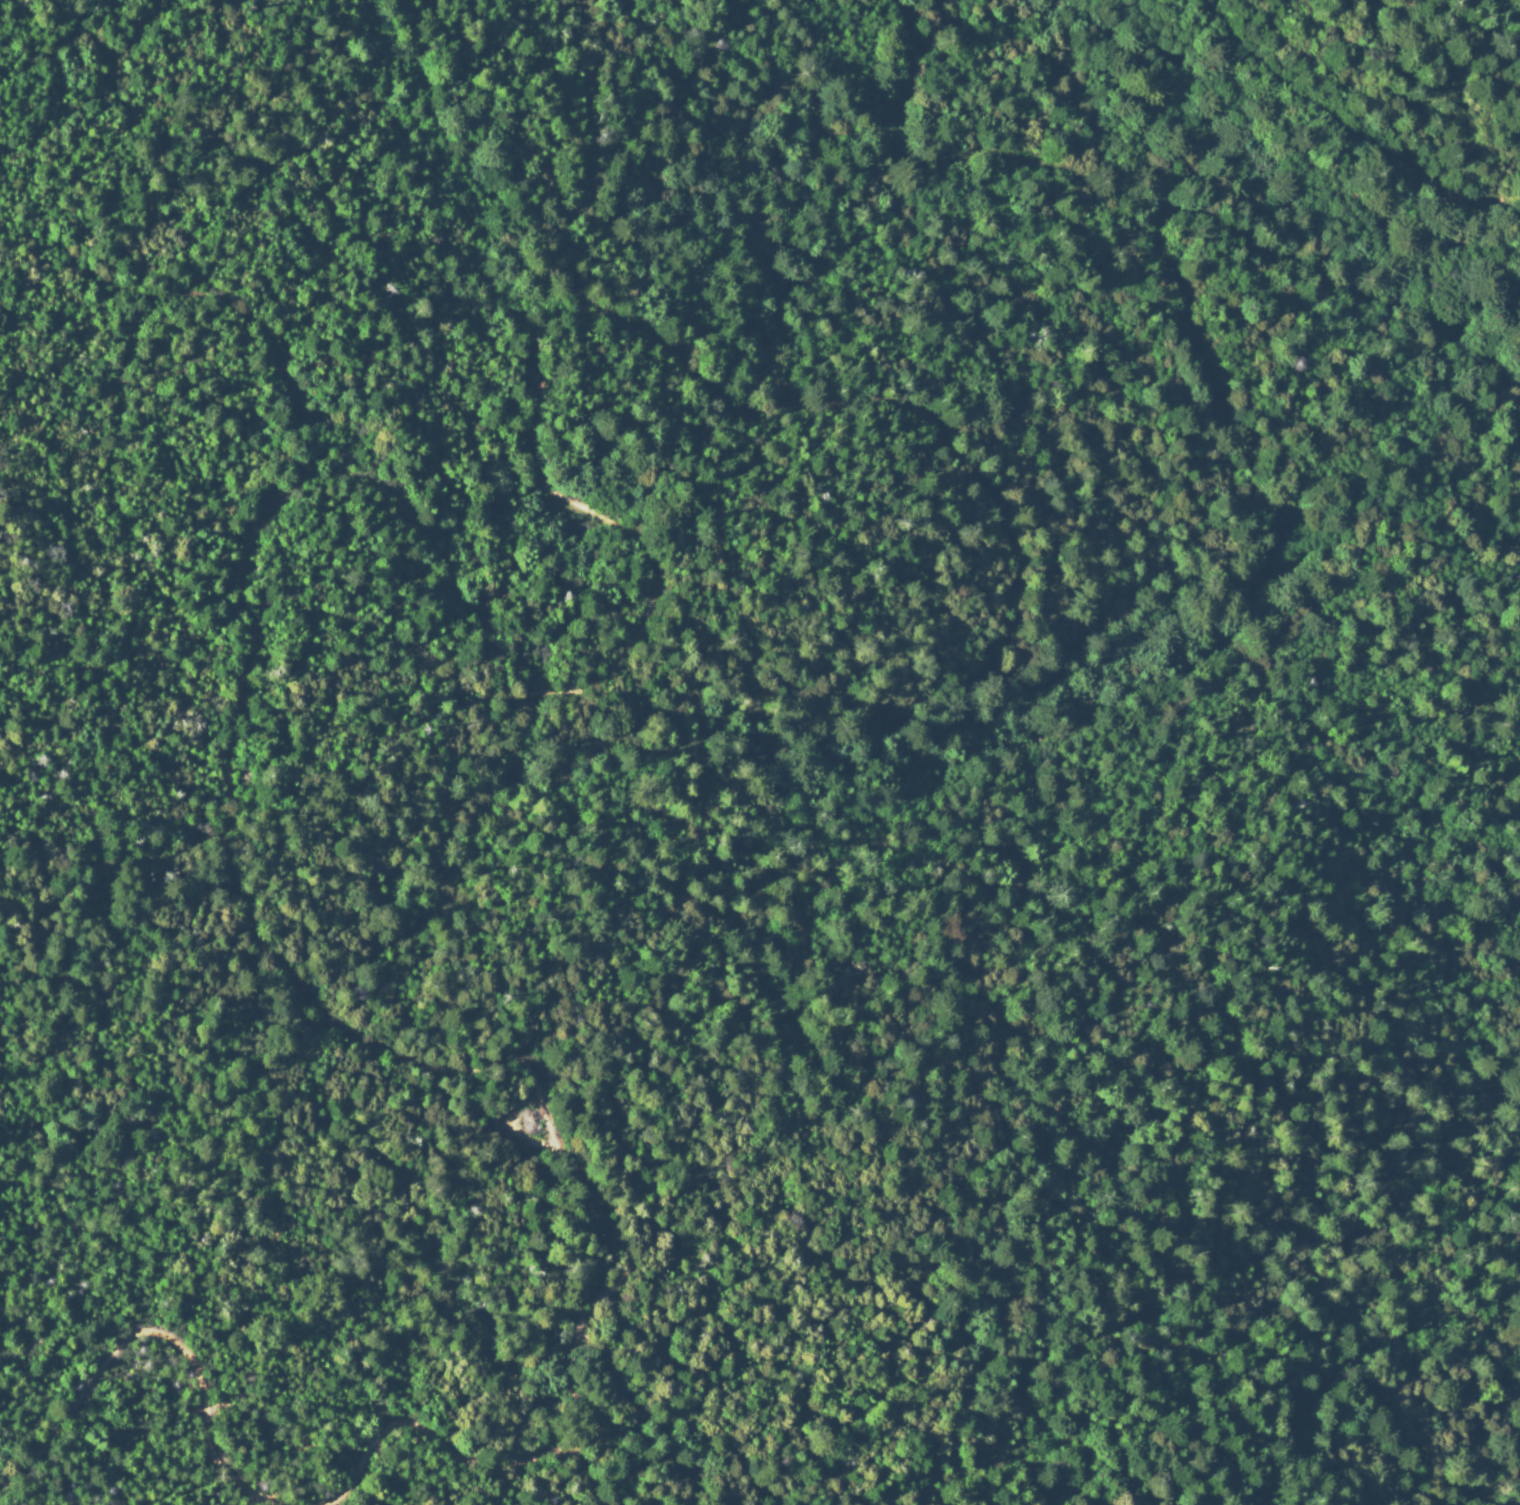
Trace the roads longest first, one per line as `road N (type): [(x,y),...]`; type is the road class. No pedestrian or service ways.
road 1 (residential): [(1488,1504),(1402,1469),(1311,1394),(1210,1339),(1113,1331),(1032,1354),(1021,1371),(1046,1455),(1083,1504)]

